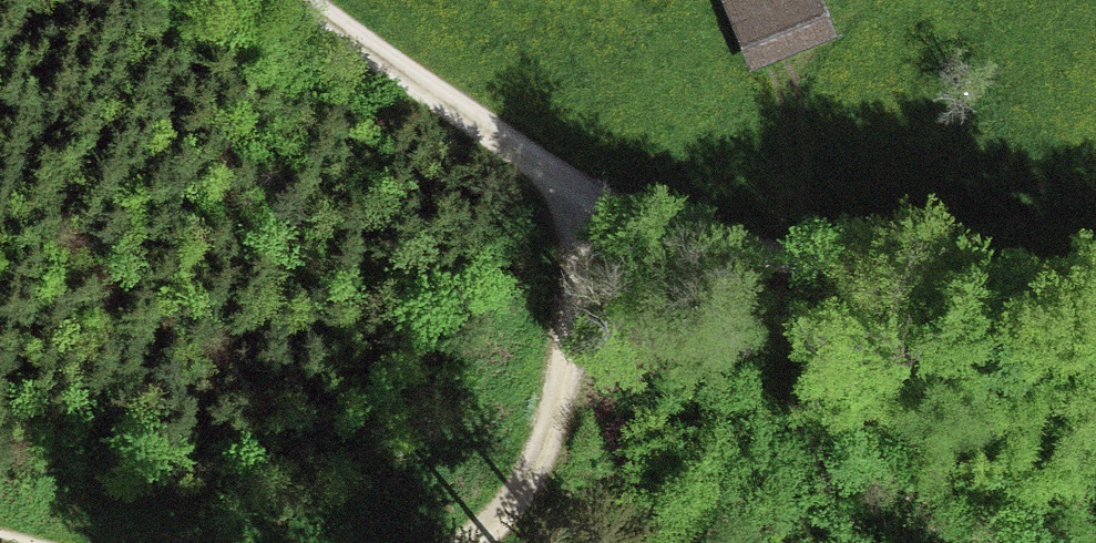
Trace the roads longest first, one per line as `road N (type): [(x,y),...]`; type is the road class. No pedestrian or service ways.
road 1 (track): [(583,197),(799,262),(1095,320)]
road 2 (track): [(583,197),(570,320),(512,513),(463,542)]
road 3 (track): [(294,0),(583,197)]

